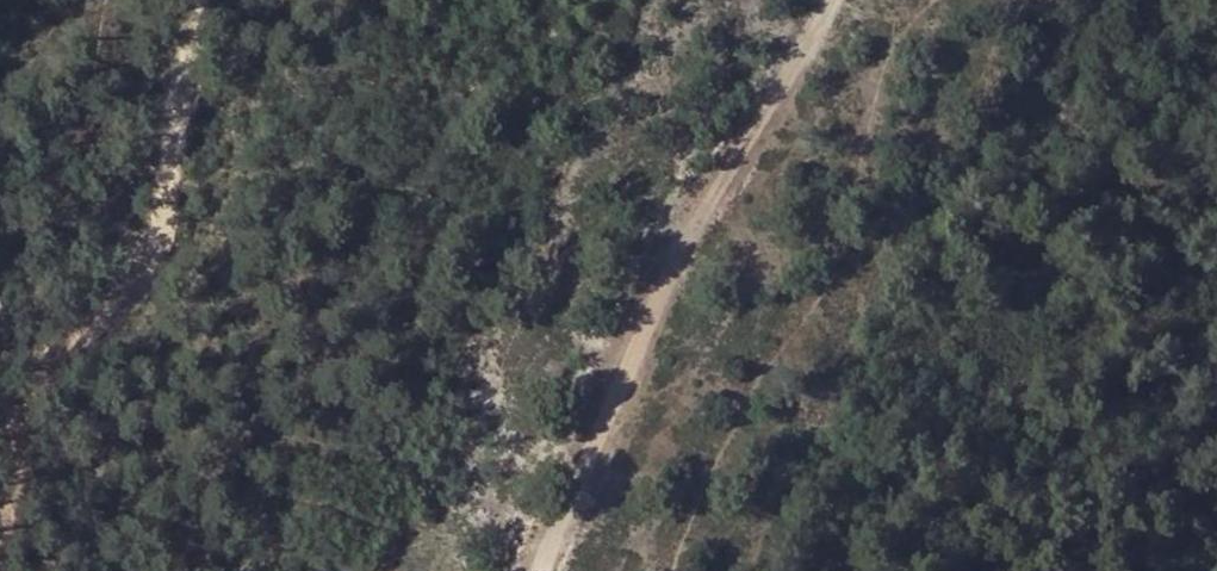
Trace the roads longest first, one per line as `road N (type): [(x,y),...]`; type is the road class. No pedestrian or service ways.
road 1 (track): [(549,570),(676,259),(836,0)]
road 2 (track): [(4,570),(34,399),(120,303),(166,209),(195,0)]

